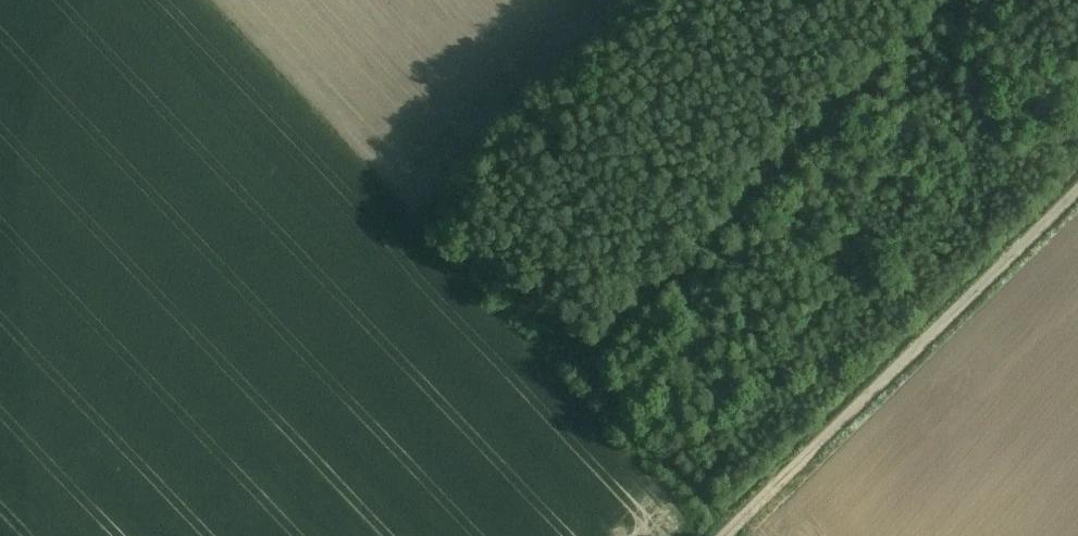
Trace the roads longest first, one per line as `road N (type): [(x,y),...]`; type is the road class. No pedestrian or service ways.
road 1 (track): [(710,535),(1077,184)]

